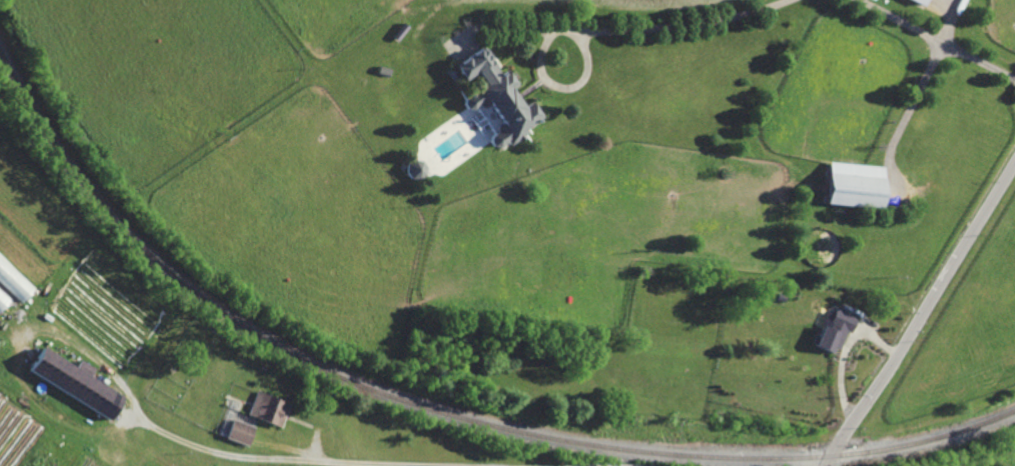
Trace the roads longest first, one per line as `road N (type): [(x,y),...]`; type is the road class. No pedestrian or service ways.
road 1 (tertiary): [(1014,162),(828,465)]

